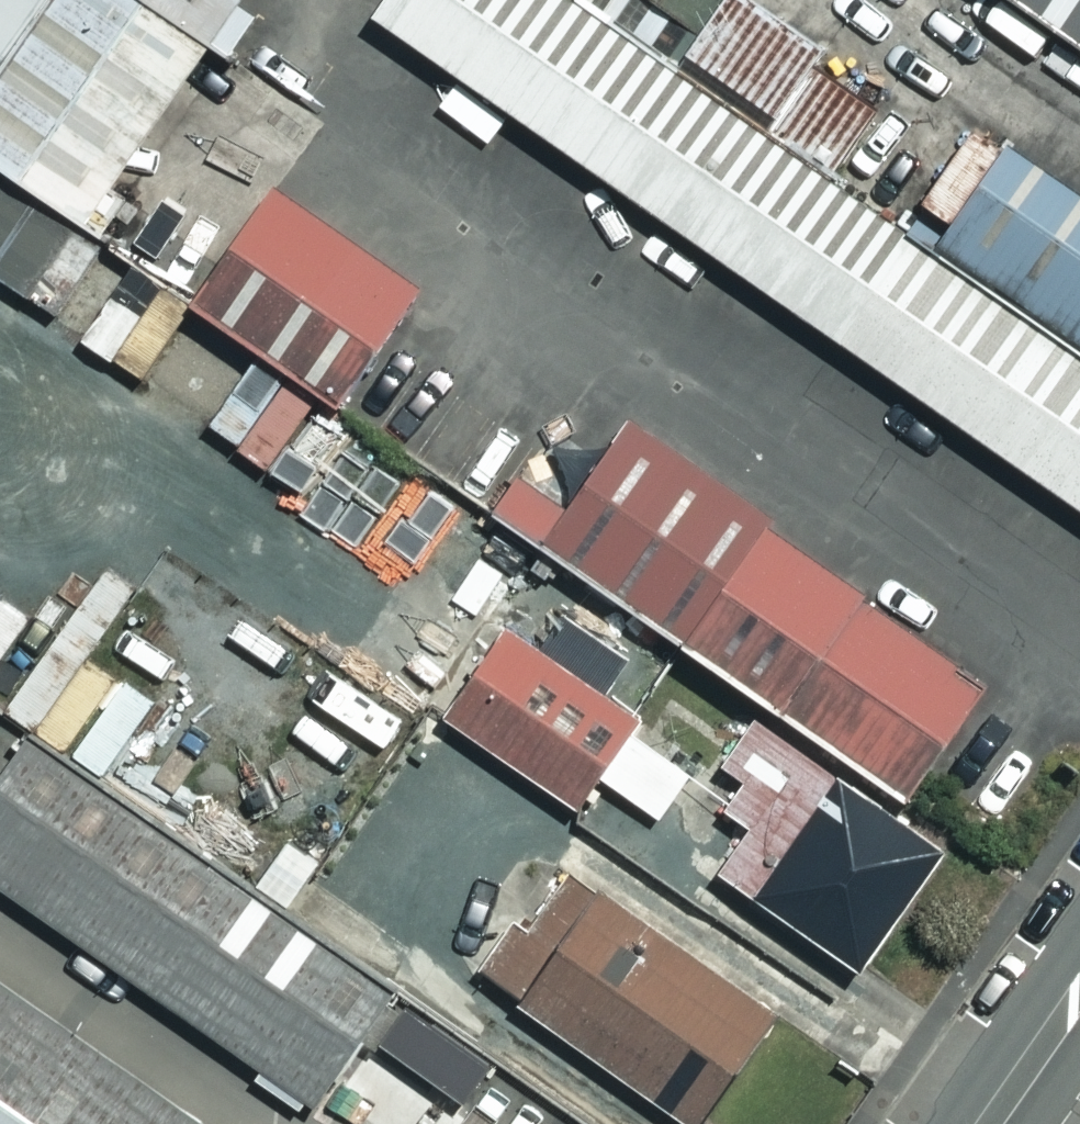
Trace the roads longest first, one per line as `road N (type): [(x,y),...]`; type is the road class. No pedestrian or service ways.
road 1 (tertiary): [(992,1123),(1079,998)]

